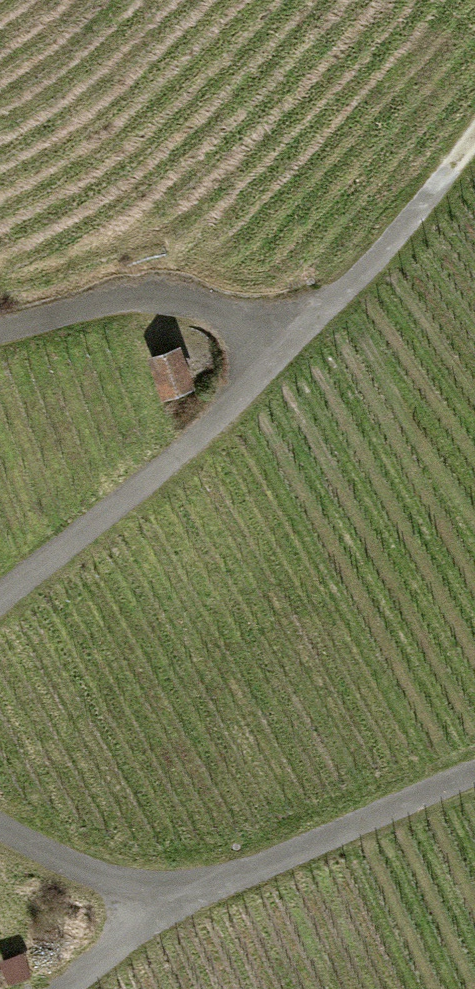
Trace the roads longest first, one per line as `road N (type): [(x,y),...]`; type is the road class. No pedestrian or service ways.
road 1 (unclassified): [(474,765),(206,881),(112,873),(30,843),(0,818)]
road 2 (unclassified): [(279,340),(0,585)]
road 3 (unclassified): [(0,329),(108,304),(184,302),(279,340)]
road 4 (unclassified): [(474,145),(394,250),(279,340)]
road 5 (track): [(206,881),(62,988)]

